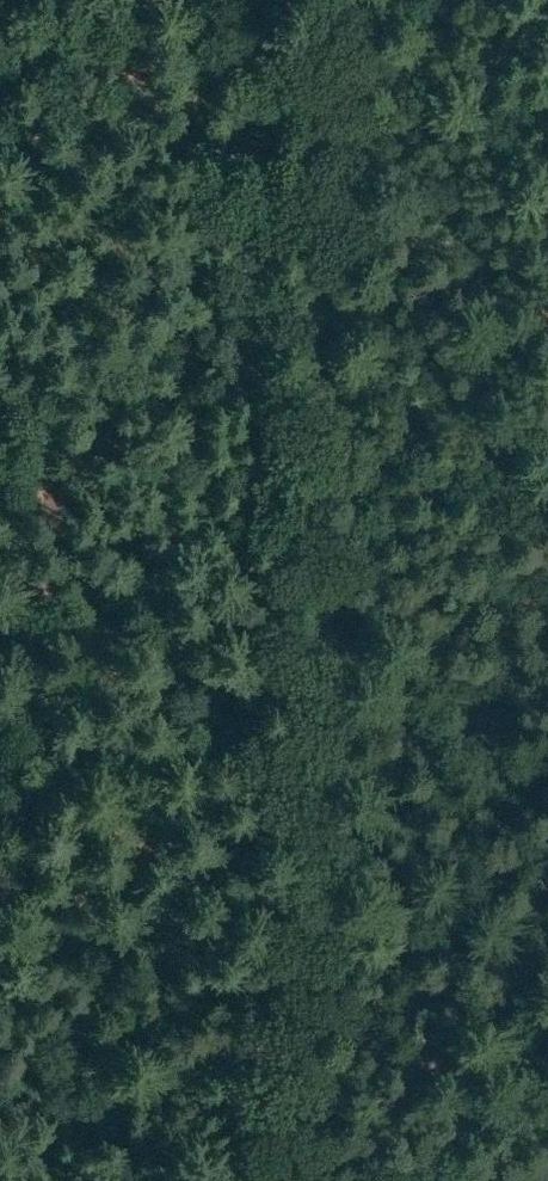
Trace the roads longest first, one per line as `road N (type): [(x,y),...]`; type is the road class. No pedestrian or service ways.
road 1 (track): [(300,768),(314,206)]
road 2 (track): [(291,1180),(300,768)]
road 3 (track): [(293,1092),(547,1100)]
road 4 (track): [(314,206),(318,0)]

